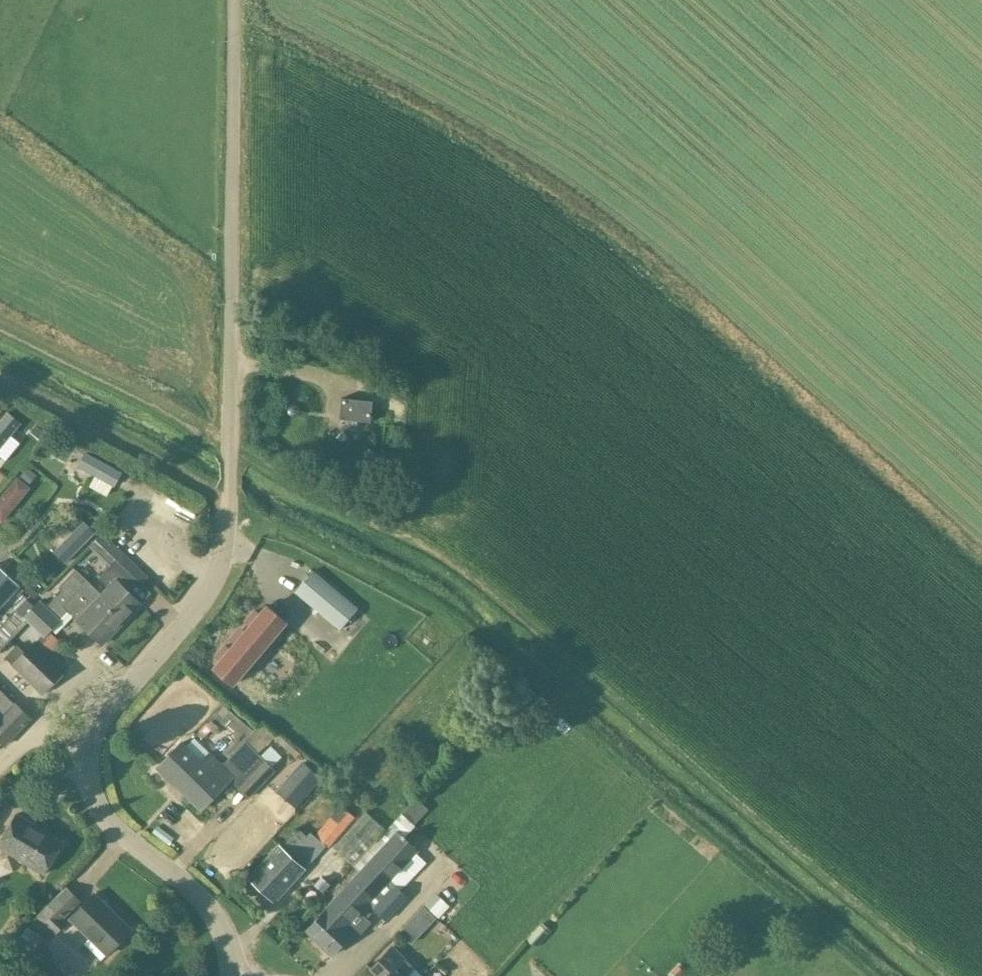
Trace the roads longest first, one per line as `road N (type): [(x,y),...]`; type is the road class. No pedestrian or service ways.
road 1 (unclassified): [(232,975),(209,909),(97,808),(87,751),(102,717),(199,608),(225,557),(232,0)]

